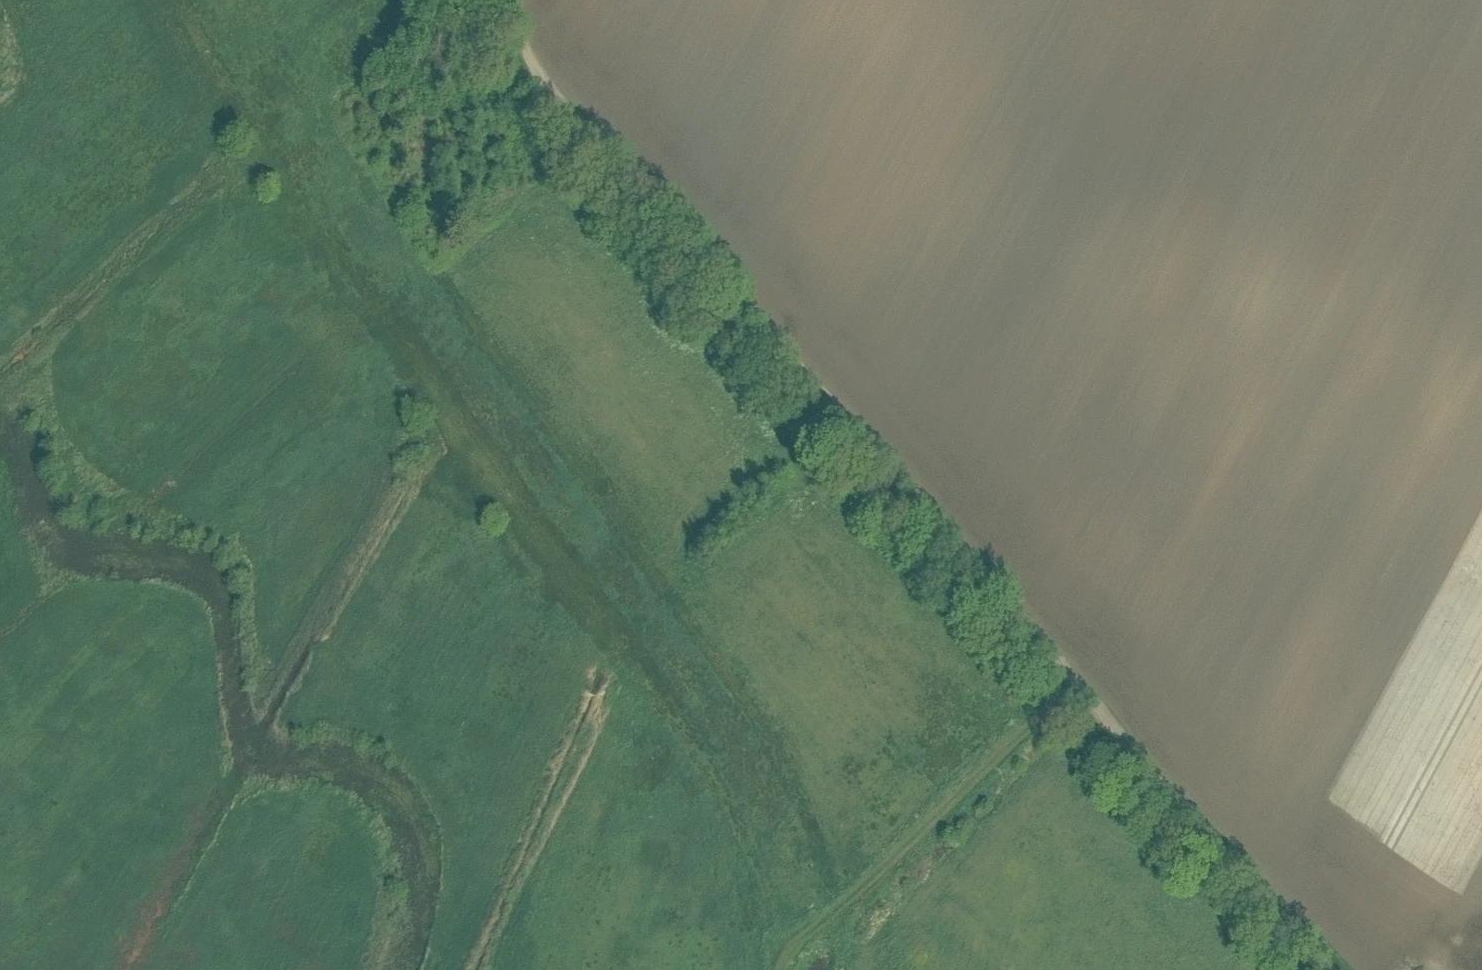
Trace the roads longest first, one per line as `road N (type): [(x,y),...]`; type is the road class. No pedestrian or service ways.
road 1 (track): [(502,0),(495,26),(1199,805),(1337,969)]

